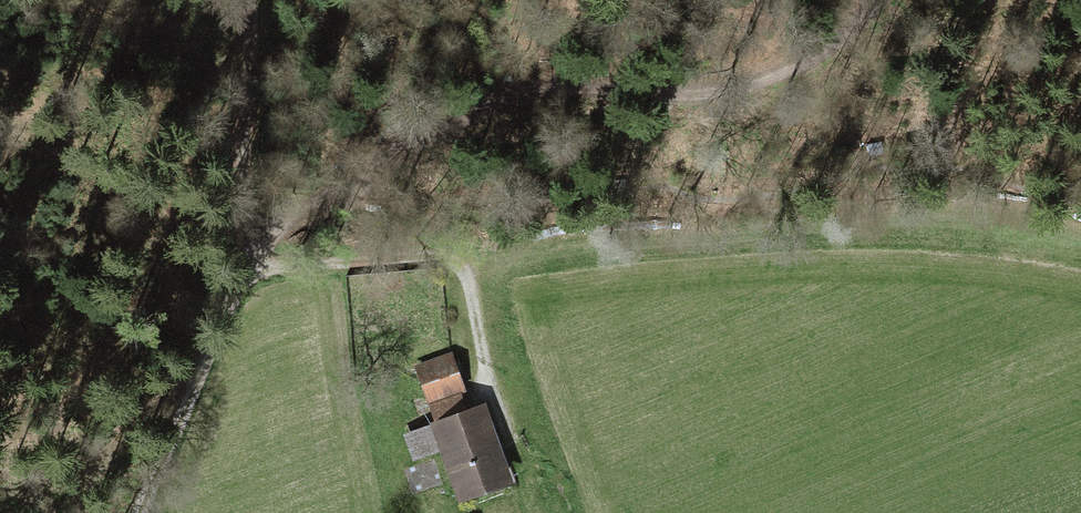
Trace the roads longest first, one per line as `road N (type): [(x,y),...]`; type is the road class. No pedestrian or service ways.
road 1 (track): [(240,0),(259,257),(327,187),(494,100),(614,82),(689,93),(817,59),(861,0)]
road 2 (track): [(459,260),(784,227),(988,237),(1080,255)]
road 3 (track): [(139,512),(204,356),(259,257),(436,248),(459,260)]
road 4 (track): [(459,260),(487,380)]

